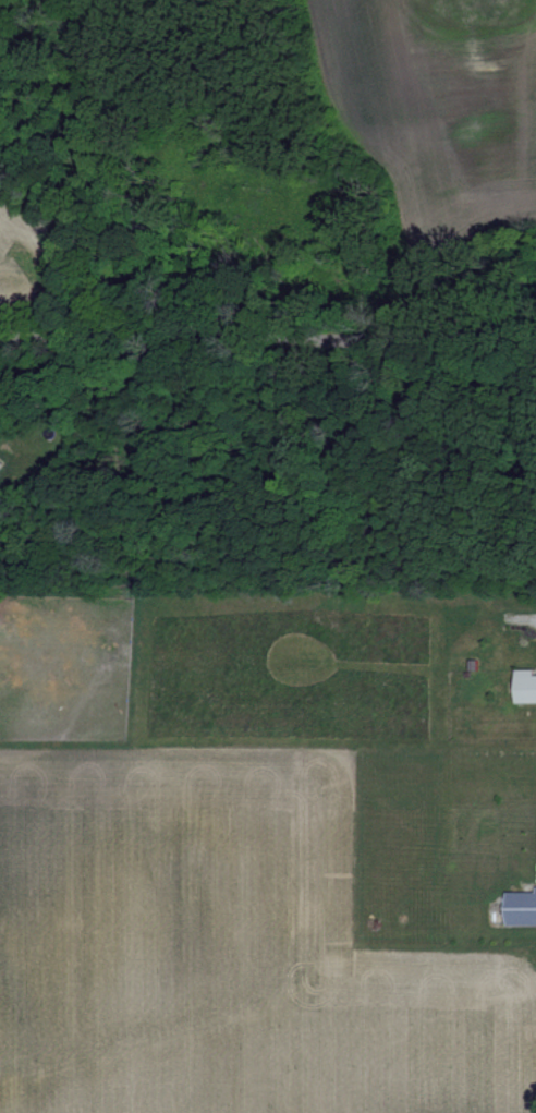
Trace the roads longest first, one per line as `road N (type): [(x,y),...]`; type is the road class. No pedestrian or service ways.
road 1 (residential): [(0,329),(535,290)]

